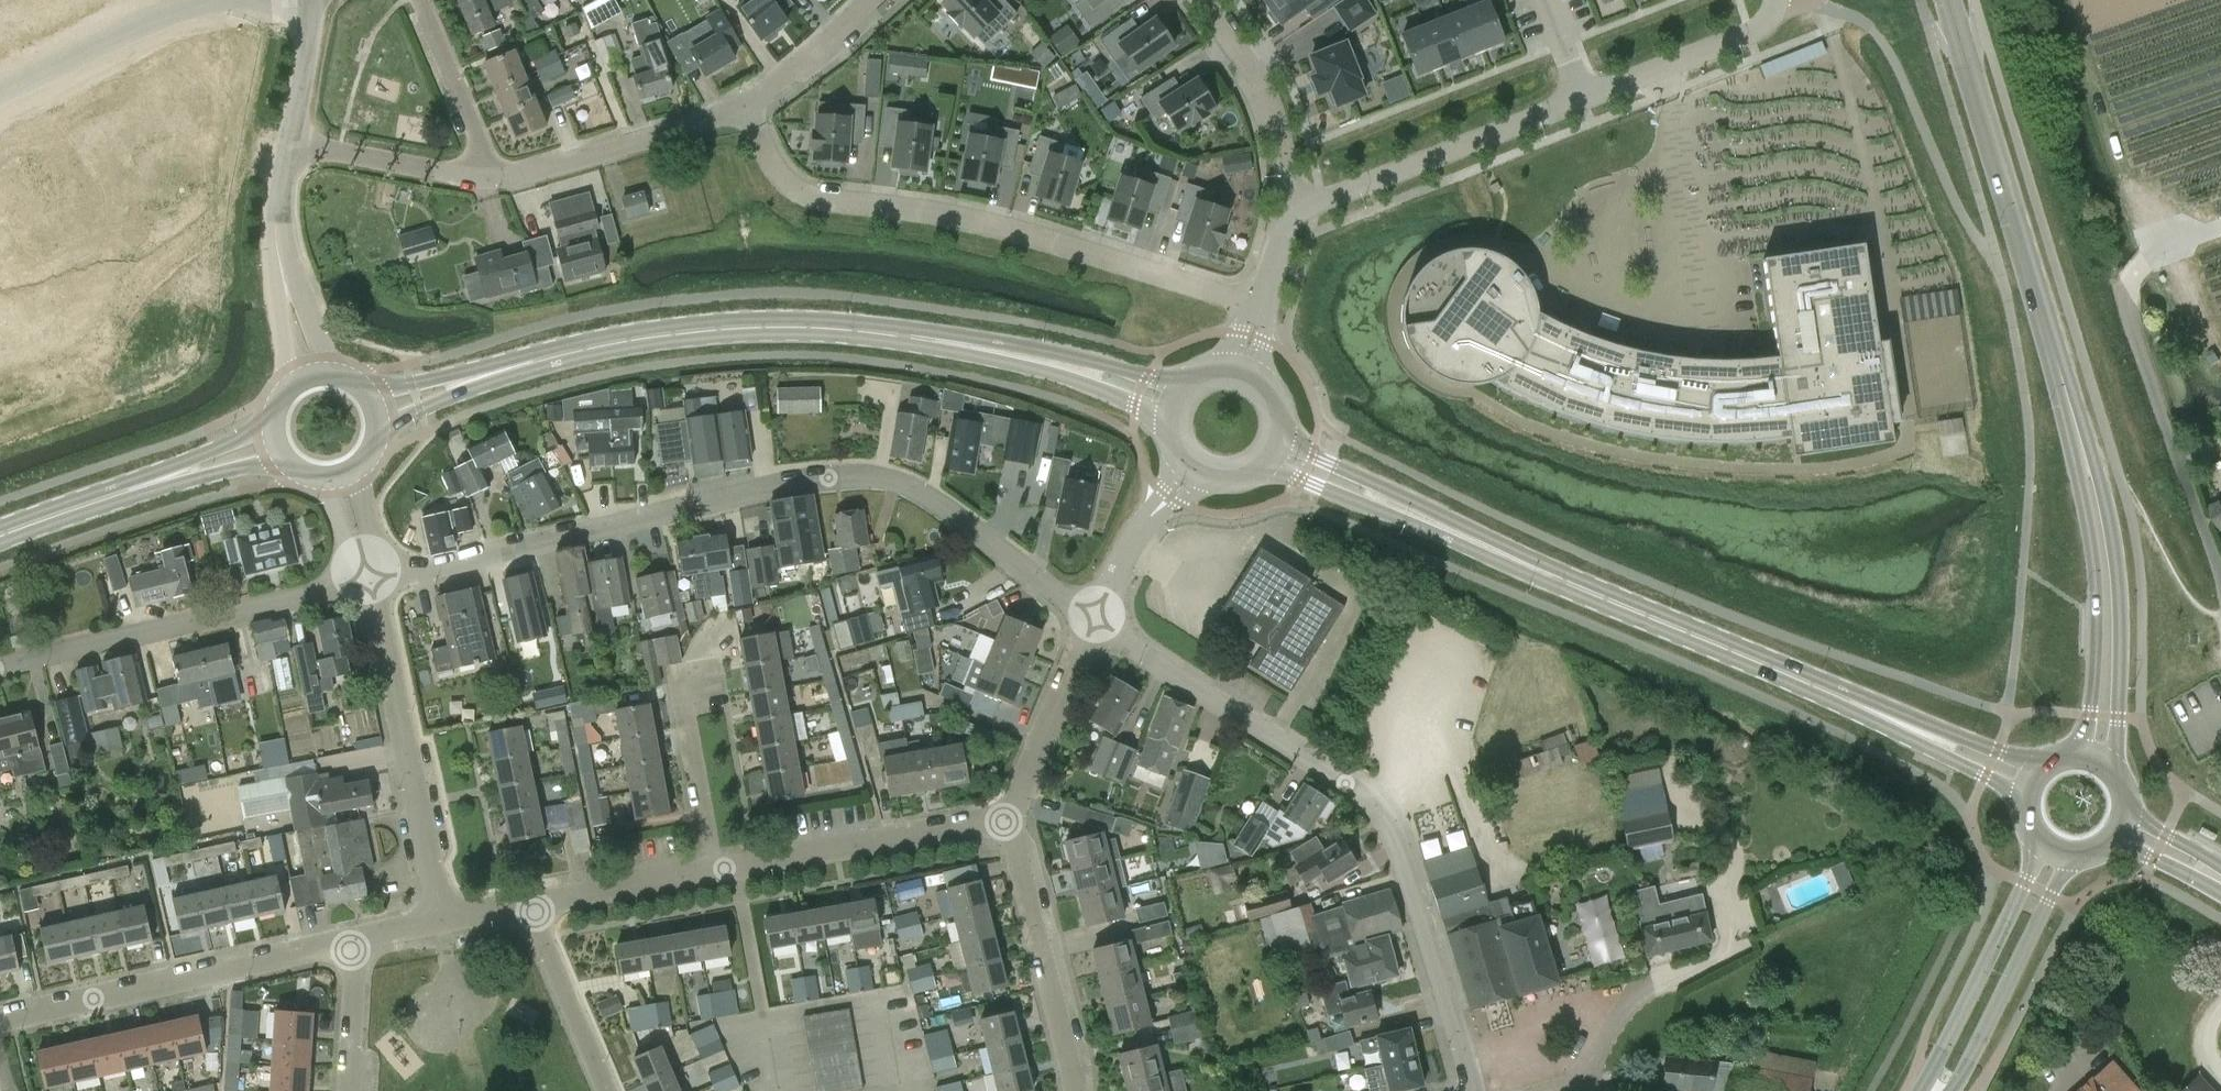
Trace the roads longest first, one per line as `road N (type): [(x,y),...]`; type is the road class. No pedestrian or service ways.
road 1 (tertiary): [(2031,779),(1276,449)]
road 2 (tertiary): [(1169,399),(1052,361),(834,327),(718,329),(567,349),(385,406)]
road 3 (tertiary): [(2094,756),(2107,606),(2091,472),(1948,0)]
road 4 (residential): [(372,580),(614,521),(823,479),(880,477),(968,524),(1093,618)]
road 5 (residential): [(1093,618),(1379,793),(1458,1012),(1476,1090)]
road 6 (residential): [(744,102),(779,172),(804,194),(980,221),(1261,304)]
road 7 (track): [(2220,573),(2126,313),(2127,287),(2160,253),(2220,231)]
road 8 (residential): [(0,675),(372,580)]
road 9 (residential): [(0,1030),(353,939)]
road 10 (residential): [(439,914),(372,580)]
road 11 (residential): [(1288,213),(1583,99)]
road 12 (residential): [(713,871),(1011,825)]
road 13 (tertiary): [(0,536),(271,444)]
road 14 (tertiary): [(2037,841),(2027,886),(1926,1090)]
road 15 (residential): [(1076,1090),(1011,825)]
road 16 (residential): [(487,174),(584,155),(744,102)]
road 17 (tertiary): [(1949,1090),(2070,859)]
road 18 (residential): [(0,92),(236,0)]
road 19 (residential): [(307,370),(278,252),(286,141)]
road 20 (residential): [(1288,213),(1267,97),(1206,0)]
road 21 (residential): [(1583,99),(1755,32),(1779,0)]
road 22 (residential): [(1011,825),(1093,618)]
road 23 (residential): [(286,141),(487,174)]
road 24 (residential): [(607,1090),(533,906)]
road 25 (residential): [(487,174),(419,0)]
road 26 (residential): [(533,906),(713,871)]
road 27 (residential): [(1093,618),(1151,516),(1190,471)]
road 28 (residential): [(713,871),(686,709)]
road 29 (residential): [(744,102),(790,74),(864,0)]
road 30 (residential): [(353,939),(344,1090)]
road 31 (residential): [(286,141),(311,0)]
road 32 (residential): [(464,1045),(439,914)]

